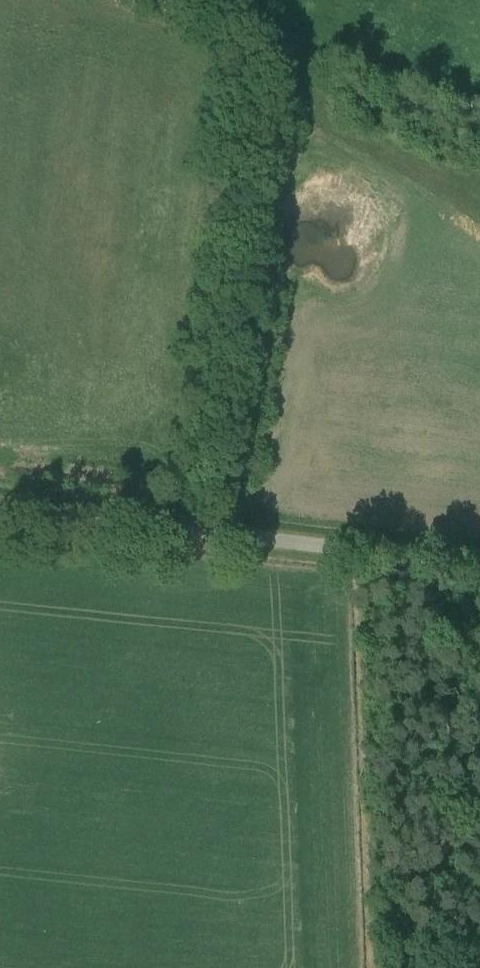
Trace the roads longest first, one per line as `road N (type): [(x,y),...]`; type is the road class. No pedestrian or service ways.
road 1 (unclassified): [(479,565),(0,508)]

